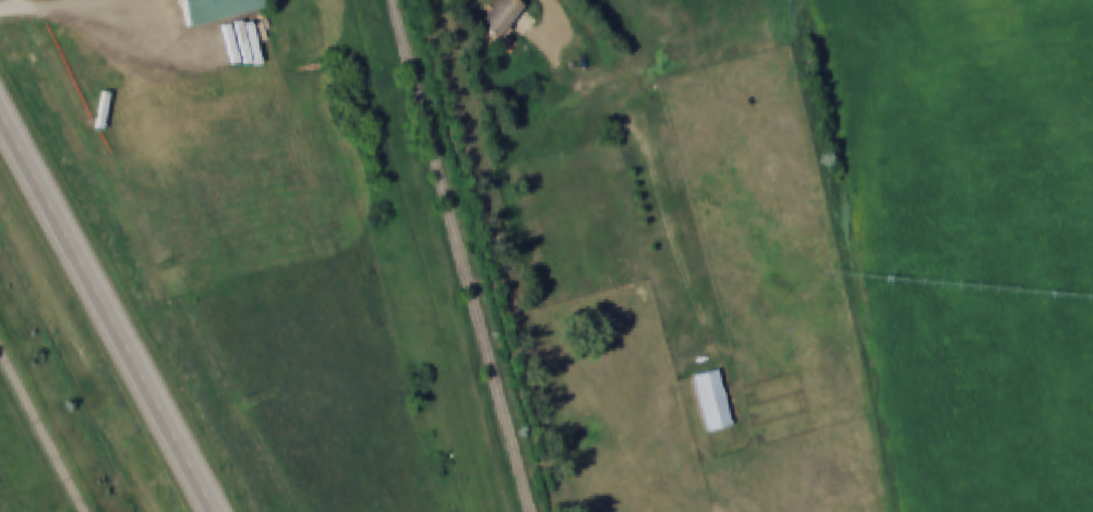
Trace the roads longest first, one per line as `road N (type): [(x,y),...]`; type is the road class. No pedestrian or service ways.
road 1 (primary): [(0,120),(209,511)]

